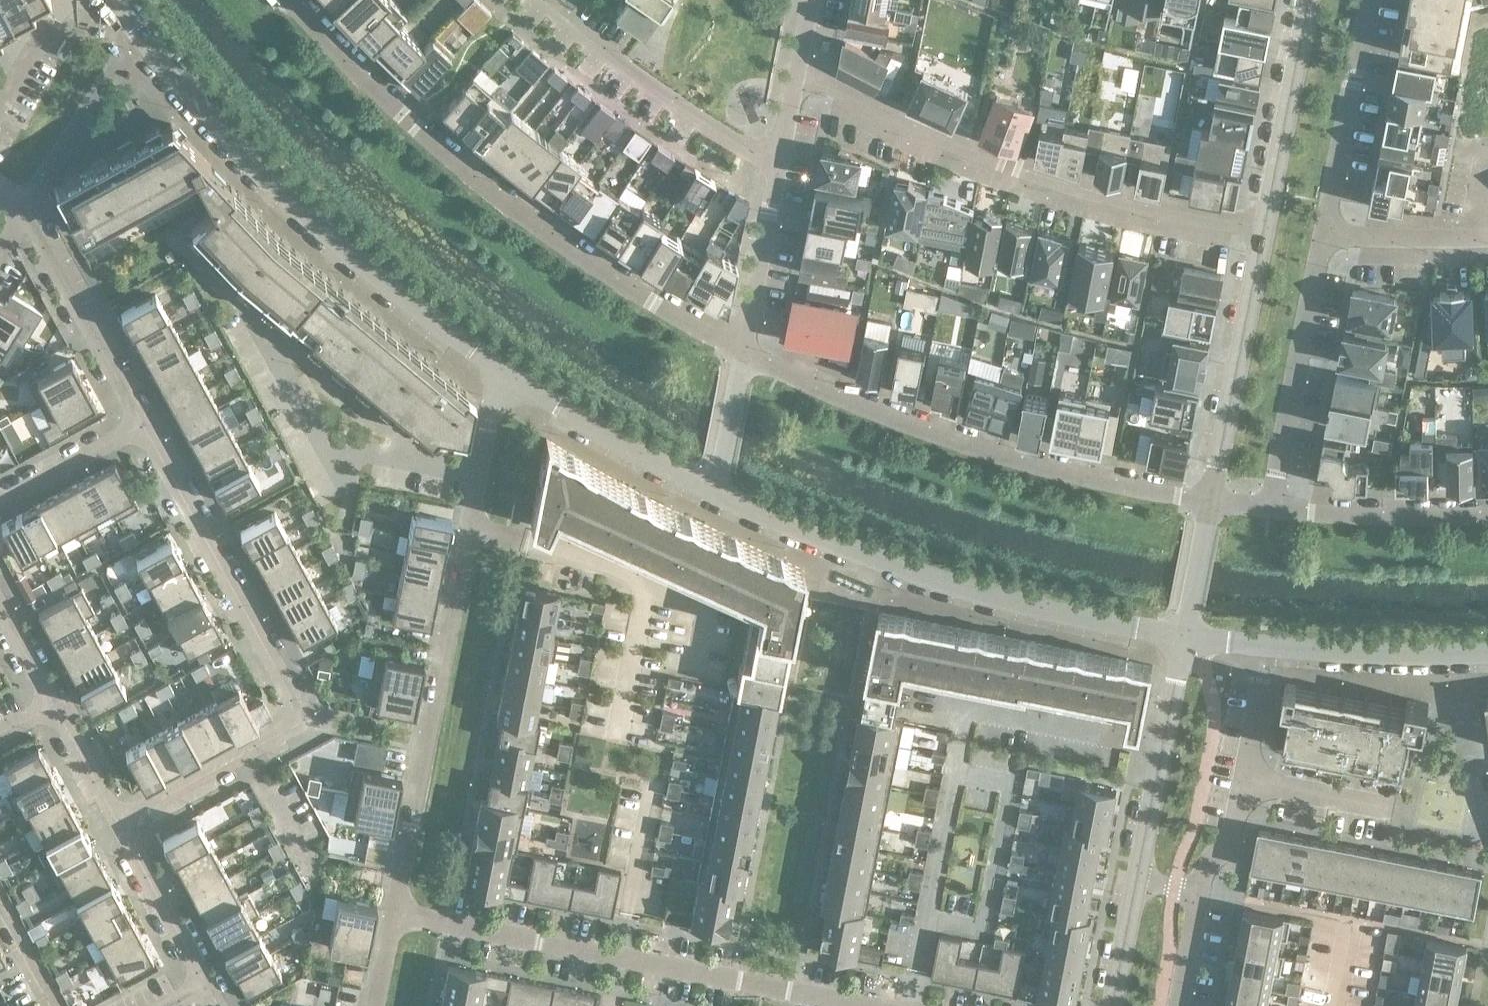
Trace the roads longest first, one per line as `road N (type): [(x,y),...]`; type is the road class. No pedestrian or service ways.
road 1 (residential): [(743,353),(523,220),(407,121),(289,0)]
road 2 (residential): [(497,376),(393,913)]
road 3 (residential): [(144,424),(299,718),(116,821)]
road 4 (residential): [(497,376),(252,167),(109,0)]
road 5 (residential): [(1261,228),(1099,195),(1010,165),(797,65)]
road 6 (residential): [(1208,501),(1048,468),(919,429),(743,353)]
road 7 (residential): [(1179,638),(971,592),(820,546),(714,495)]
road 8 (residential): [(859,1005),(393,913)]
road 9 (residential): [(1179,638),(1487,652)]
road 10 (residential): [(778,165),(641,80),(542,0)]
road 11 (residential): [(1269,508),(1324,230)]
road 12 (residential): [(1261,228),(1208,501)]
road 13 (residential): [(26,206),(144,424)]
road 14 (residential): [(714,495),(497,376)]
road 15 (residential): [(1179,638),(1134,880)]
road 16 (residential): [(1324,230),(1368,0)]
road 17 (residential): [(1306,0),(1261,228)]
road 18 (residential): [(1269,508),(1487,515)]
road 19 (residential): [(1199,892),(1206,866),(1232,840),(1260,693)]
road 20 (residential): [(778,165),(743,353)]
road 21 (residential): [(116,821),(207,985)]
road 22 (residential): [(144,424),(0,501)]
road 23 (residential): [(1487,238),(1324,230)]
road 24 (residential): [(743,353),(714,495)]
road 25 (residential): [(1208,501),(1179,638)]
road 26 (residential): [(52,705),(116,821)]
road 27 (residential): [(1134,880),(1110,1005)]
road 28 (residential): [(59,1005),(0,899)]

